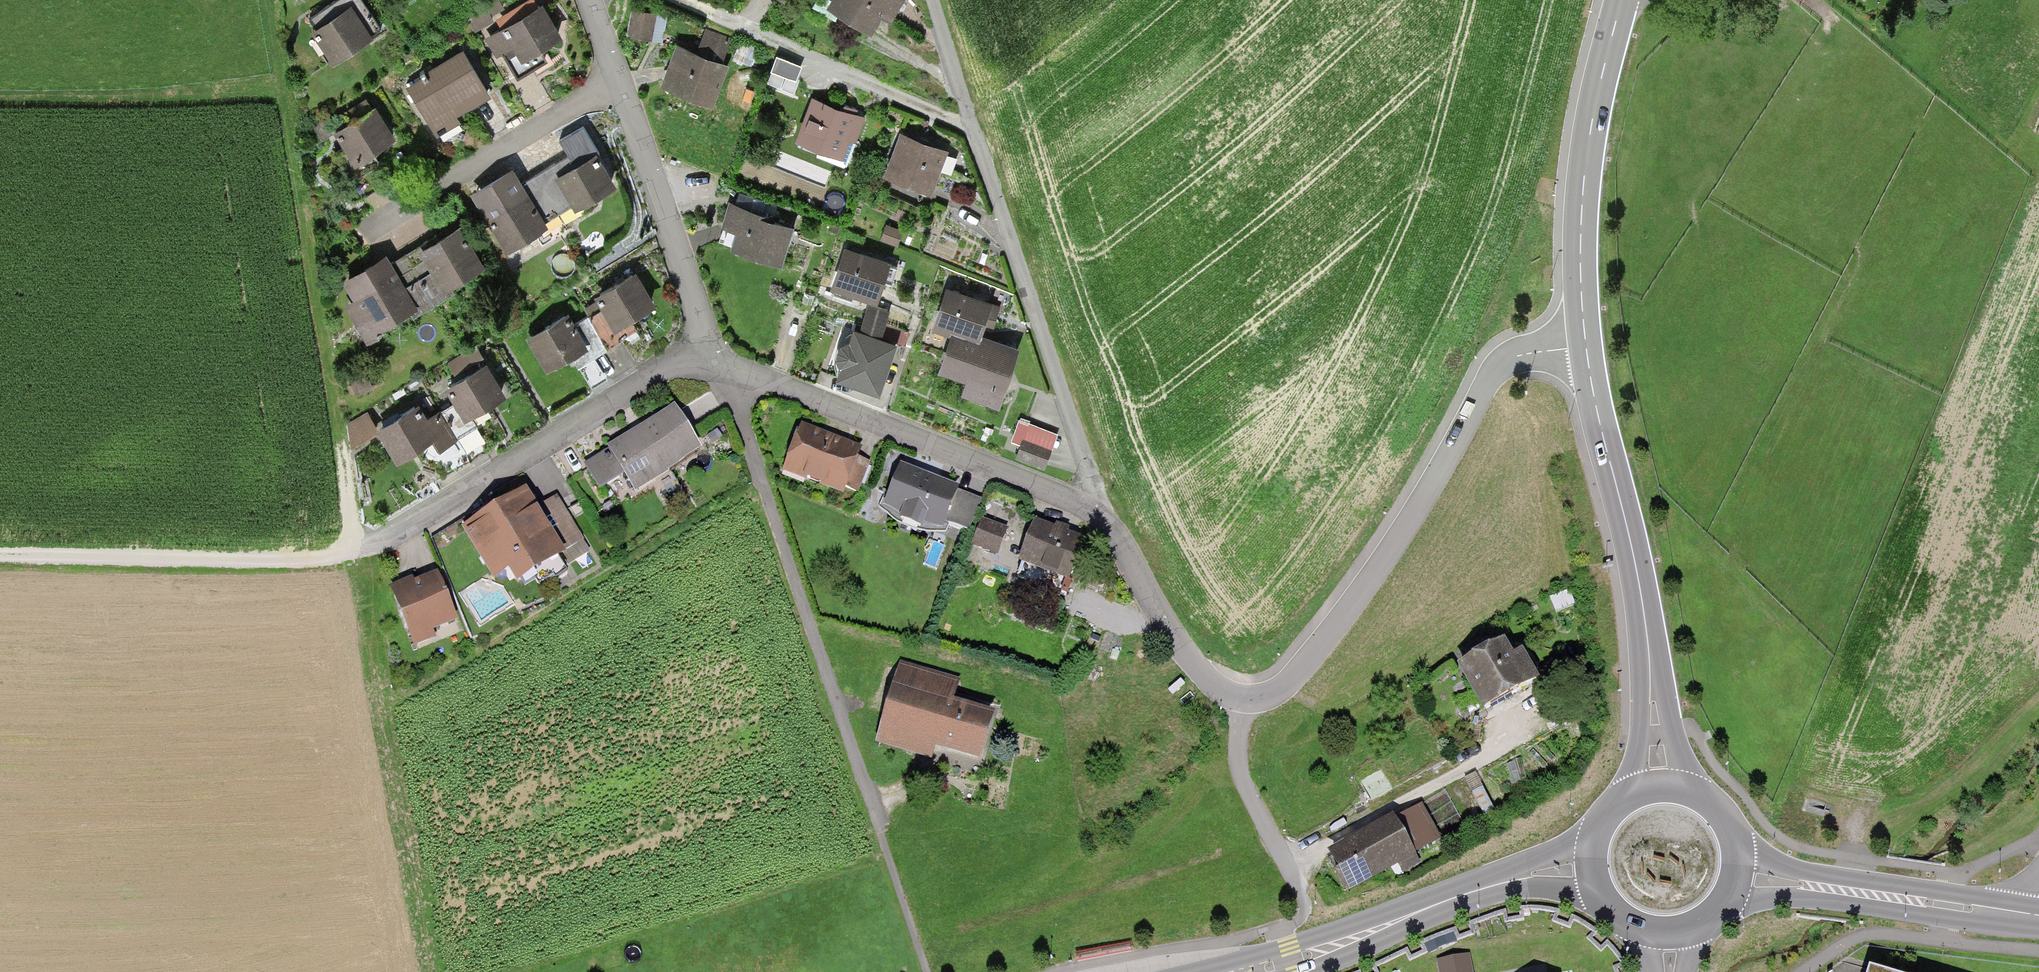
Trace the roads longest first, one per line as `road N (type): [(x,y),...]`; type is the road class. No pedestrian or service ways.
road 1 (residential): [(1583,348),(1506,360),(1341,620),(1286,685),(1267,696),(1220,690),(1192,661),(1118,538),(1092,511)]
road 2 (track): [(258,0),(358,555)]
road 3 (residential): [(881,829),(726,364)]
road 4 (track): [(358,555),(432,971)]
road 5 (residential): [(1092,511),(1091,474),(966,110)]
road 6 (residential): [(358,555),(673,365),(726,364)]
road 7 (residential): [(726,364),(1092,511)]
road 8 (track): [(358,555),(0,561)]
road 9 (secondary): [(1583,348),(1577,199),(1620,0)]
road 10 (secondary): [(1650,668),(1634,560),(1583,348)]
road 11 (primary): [(1715,910),(1790,898),(1966,921),(2038,919)]
road 12 (residential): [(661,0),(966,110)]
road 13 (primary): [(2038,917),(1968,896),(1808,872),(1732,849)]
road 14 (residential): [(726,364),(616,85)]
road 15 (residential): [(616,85),(366,234)]
road 16 (track): [(0,93),(273,93)]
road 17 (primary): [(1482,886),(1366,936),(1246,971)]
road 18 (secondary): [(1698,800),(1650,668)]
road 19 (secondary): [(1650,668),(1620,802)]
road 20 (primary): [(1482,886),(1564,892),(1607,910)]
road 21 (primary): [(1593,837),(1482,886)]

